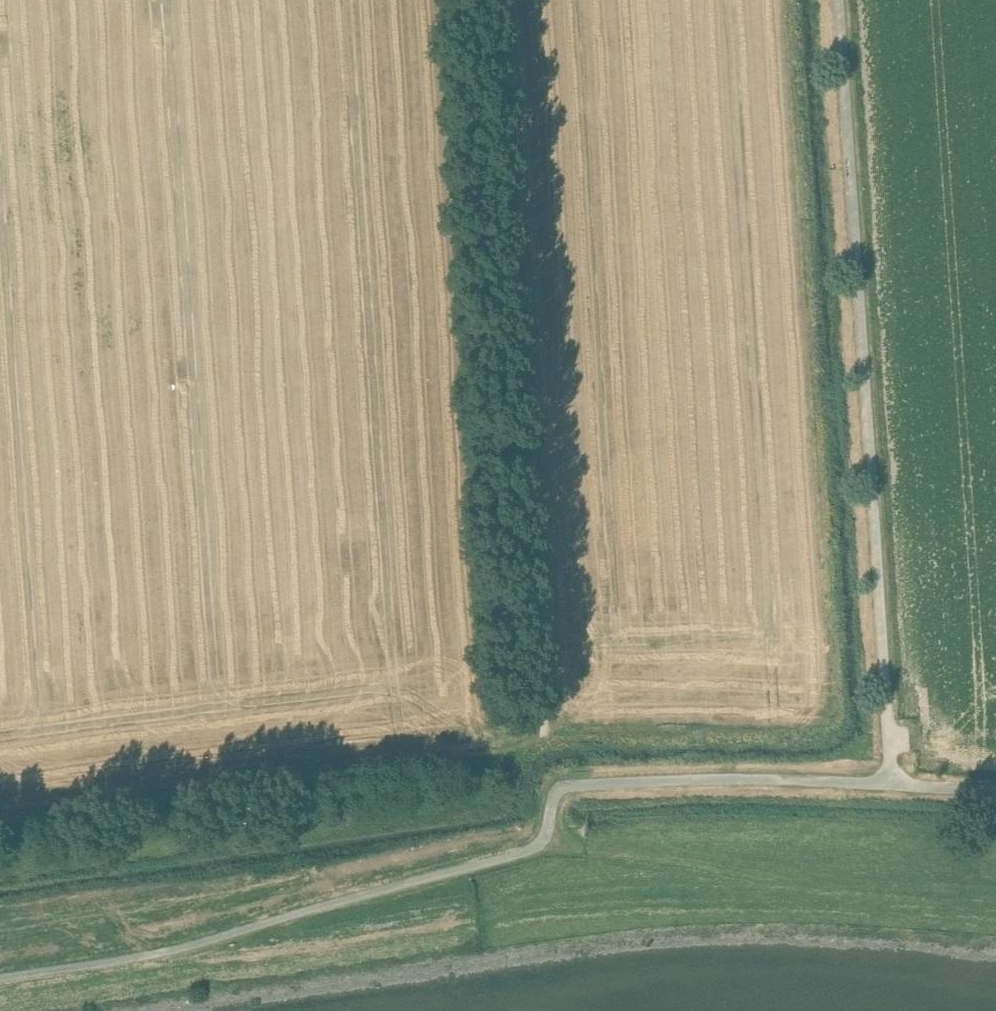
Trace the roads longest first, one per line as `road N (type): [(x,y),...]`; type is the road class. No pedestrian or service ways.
road 1 (track): [(544,730),(492,0)]
road 2 (track): [(596,850),(826,883),(995,895)]

